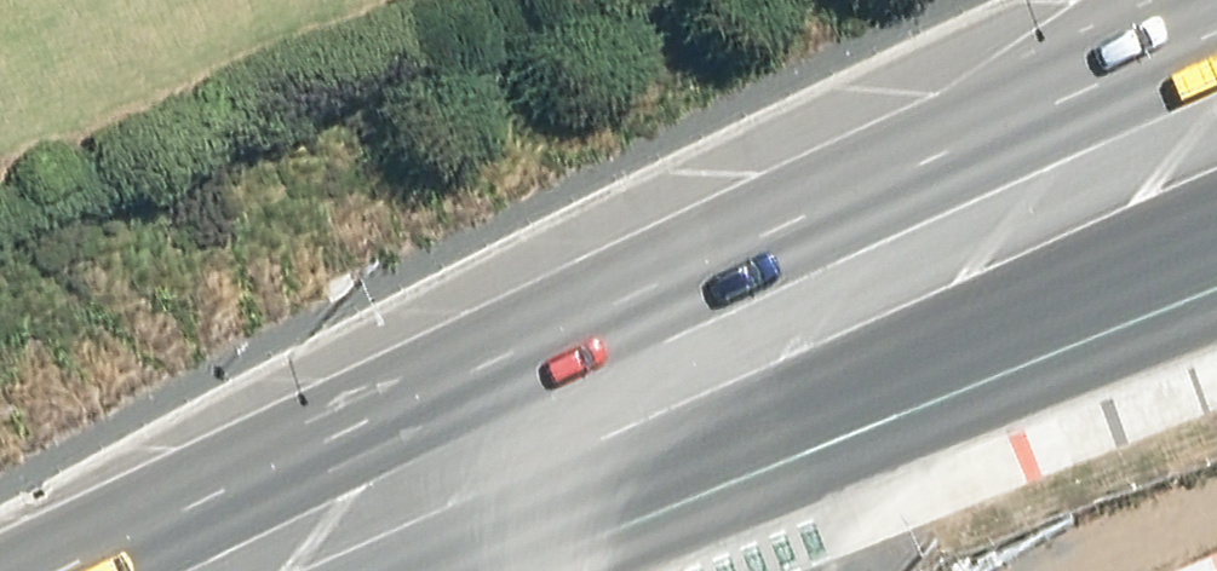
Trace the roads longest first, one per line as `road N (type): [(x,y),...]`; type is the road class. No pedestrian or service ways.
road 1 (trunk): [(0,570),(1190,0)]
road 2 (trunk): [(1216,206),(662,426),(341,570)]

